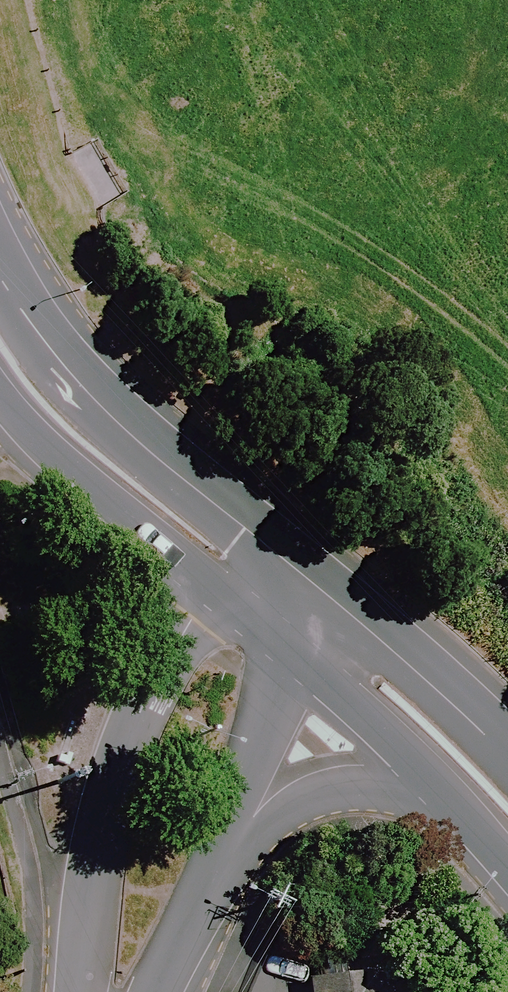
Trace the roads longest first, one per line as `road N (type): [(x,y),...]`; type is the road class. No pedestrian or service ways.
road 1 (tertiary): [(87,991),(114,775),(190,616),(232,575)]
road 2 (tertiary): [(0,265),(22,311),(72,374),(135,441),(244,530),(232,575)]
road 3 (tertiary): [(498,829),(389,795),(335,794),(279,824),(197,900)]
road 4 (tertiary): [(232,575),(196,575),(62,461),(0,391)]
road 5 (tertiary): [(308,637),(197,900)]
road 6 (tertiary): [(308,637),(420,742),(498,829)]

